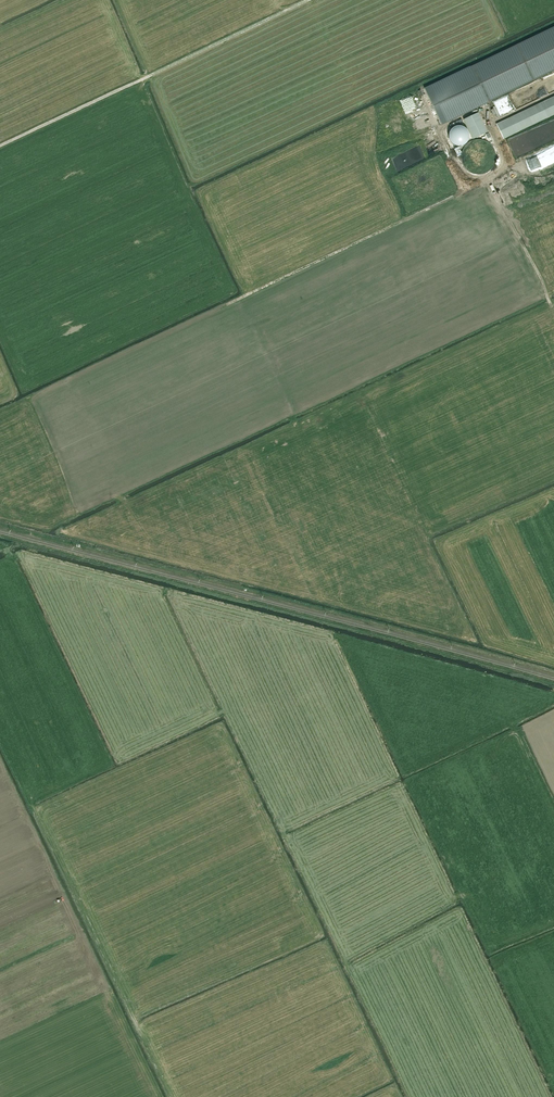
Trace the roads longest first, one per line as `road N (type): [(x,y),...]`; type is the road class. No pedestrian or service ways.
road 1 (track): [(31,804),(171,1096)]

